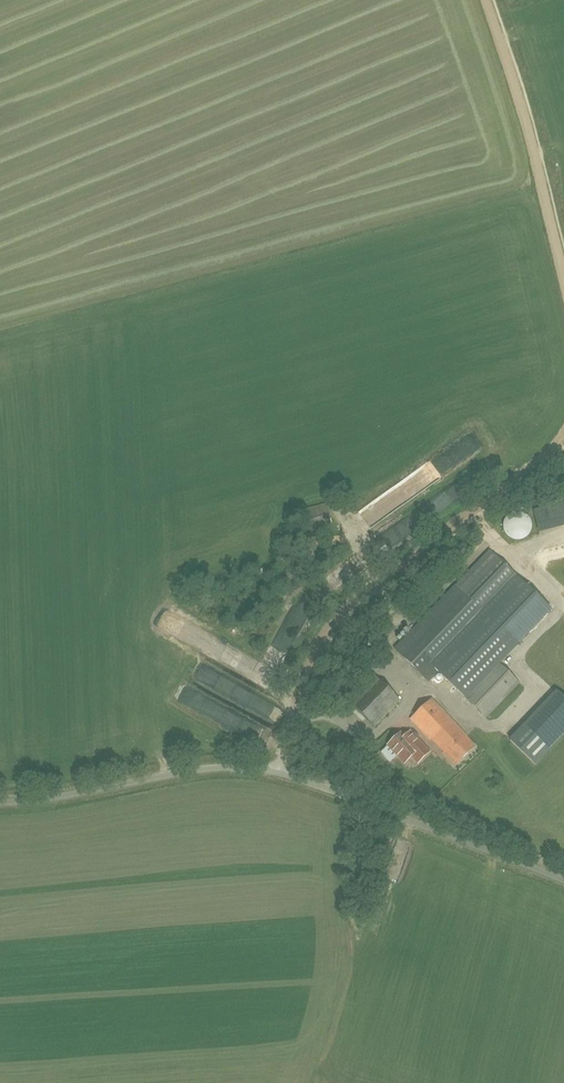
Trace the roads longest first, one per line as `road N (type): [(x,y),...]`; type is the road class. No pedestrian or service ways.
road 1 (unclassified): [(563,882),(281,773),(246,767),(56,799),(0,799)]
road 2 (track): [(563,436),(339,623),(274,771)]
road 3 (track): [(486,0),(563,274)]

